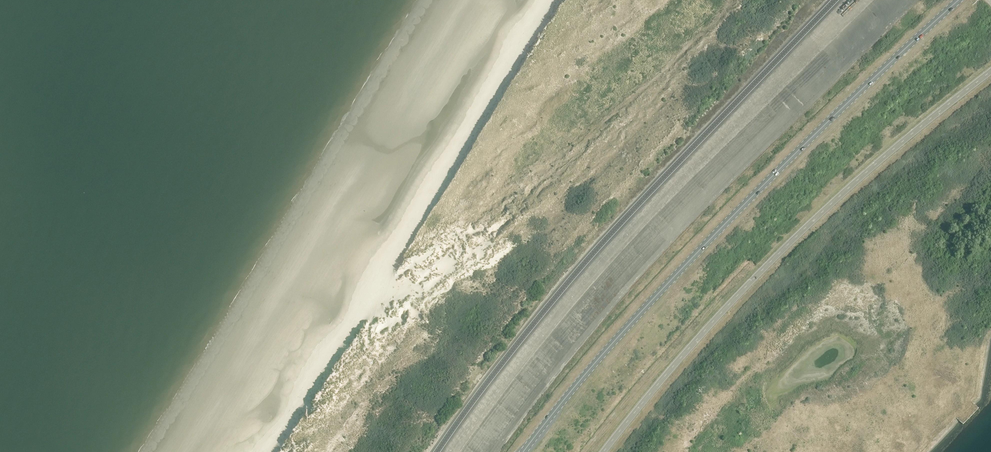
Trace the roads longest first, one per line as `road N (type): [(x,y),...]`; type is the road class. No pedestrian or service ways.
road 1 (primary): [(522,451),(727,219),(957,0)]
road 2 (unclassified): [(437,451),(537,318),(834,0)]
road 3 (unclassified): [(603,451),(788,244),(990,71)]

